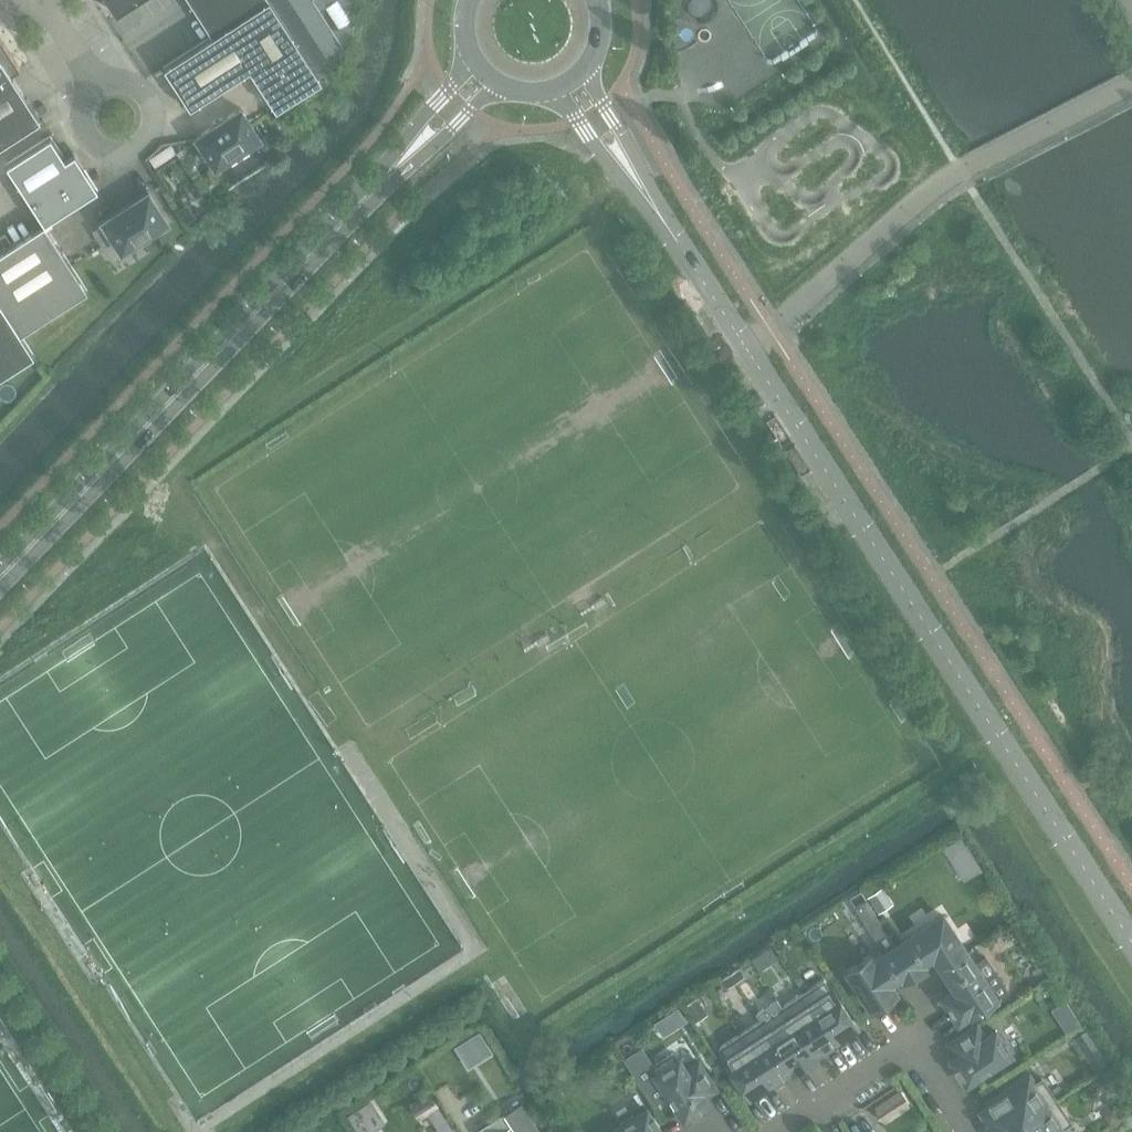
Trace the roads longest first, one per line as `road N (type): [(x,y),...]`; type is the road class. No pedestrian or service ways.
road 1 (unclassified): [(1131,942),(629,169)]
road 2 (unclassified): [(0,582),(404,160)]
road 3 (residential): [(768,1131),(913,1040),(969,1131)]
road 4 (unclassified): [(107,86),(133,82),(159,101),(164,124),(148,151),(120,158),(99,147),(88,114),(100,91)]
road 5 (unclassified): [(473,59),(428,112),(404,160)]
road 6 (unclassified): [(404,160),(448,134),(499,84)]

